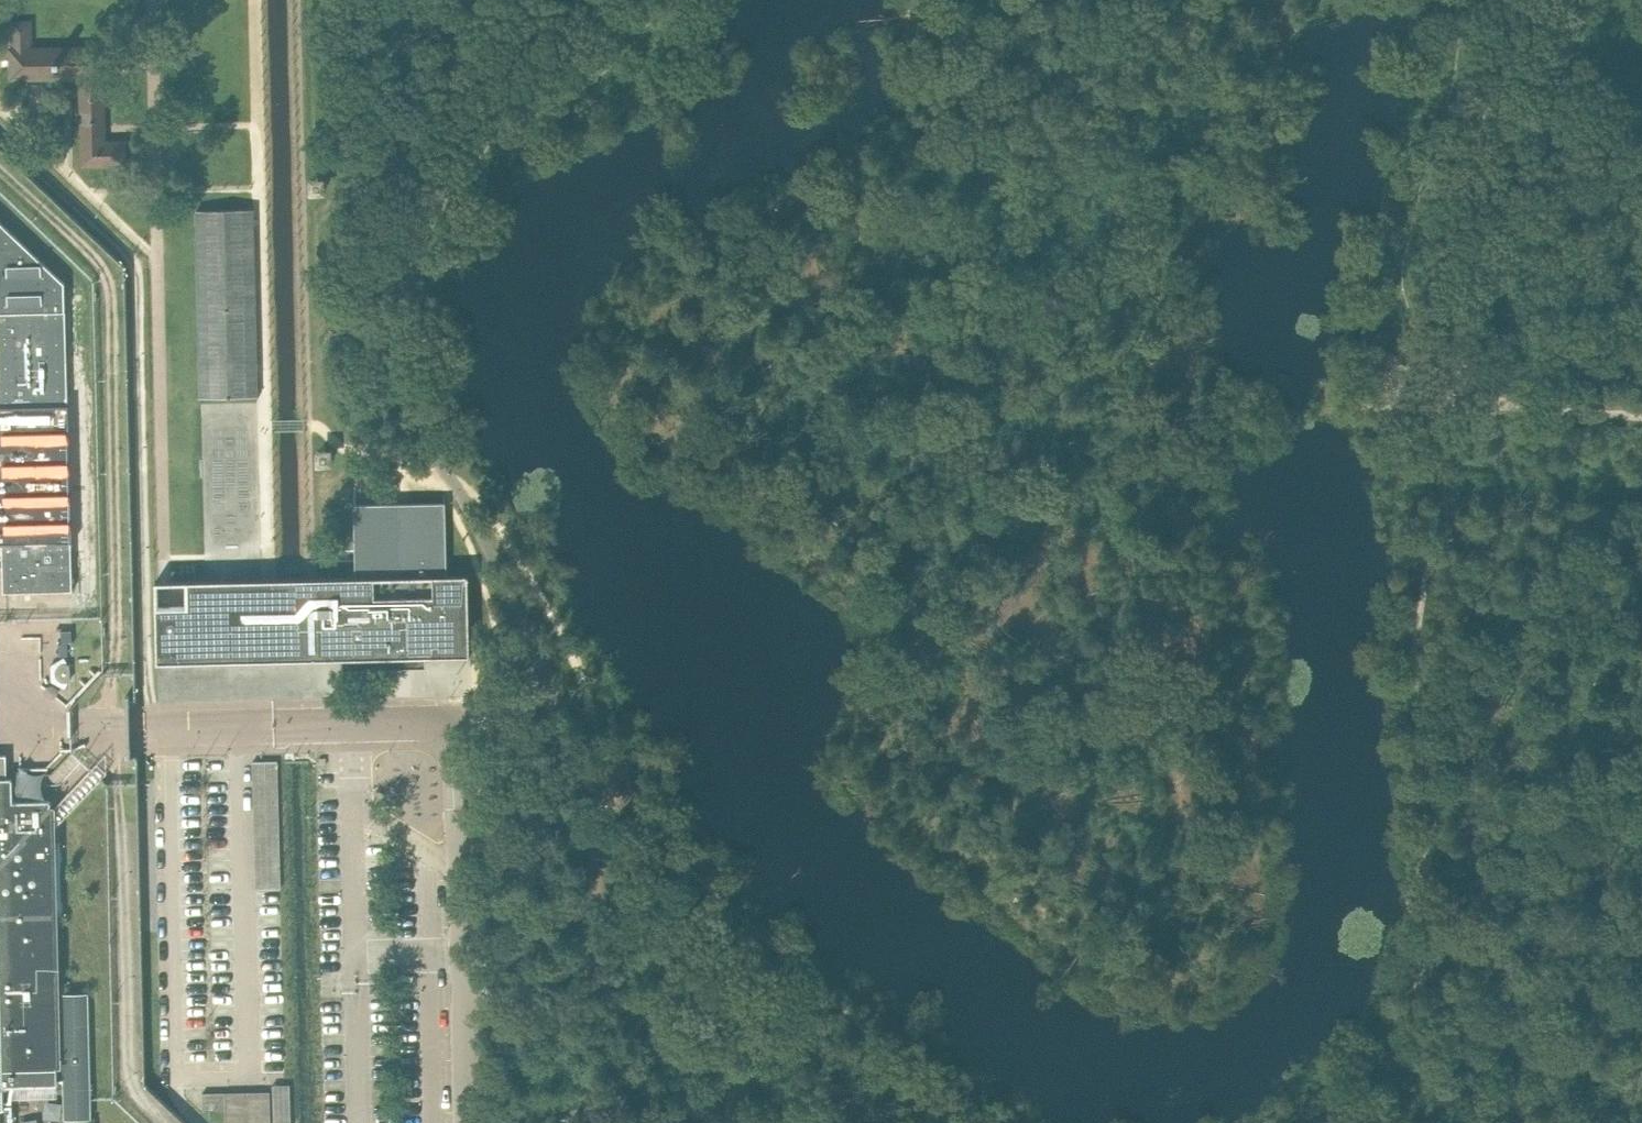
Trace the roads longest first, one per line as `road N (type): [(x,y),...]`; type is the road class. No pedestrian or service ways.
road 1 (unclassified): [(464,1122),(453,751),(444,731),(422,724),(130,726)]
road 2 (track): [(1444,411),(1641,420)]

